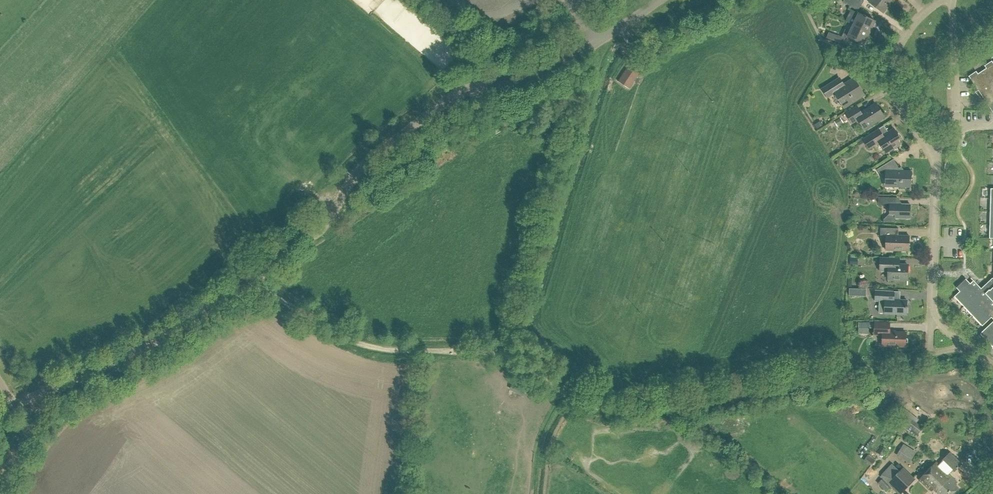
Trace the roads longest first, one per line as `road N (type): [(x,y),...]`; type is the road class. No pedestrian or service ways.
road 1 (unclassified): [(0,410),(130,353),(249,281),(326,224),(356,173),(453,95),(542,78),(660,0)]
road 2 (track): [(930,353),(652,413),(609,413),(562,391)]
road 3 (track): [(562,391),(496,354),(360,346),(249,281)]
road 4 (residential): [(935,151),(890,84),(907,31),(942,0)]
road 5 (residential): [(931,314),(935,151)]
road 6 (residential): [(952,0),(957,127),(935,151)]

